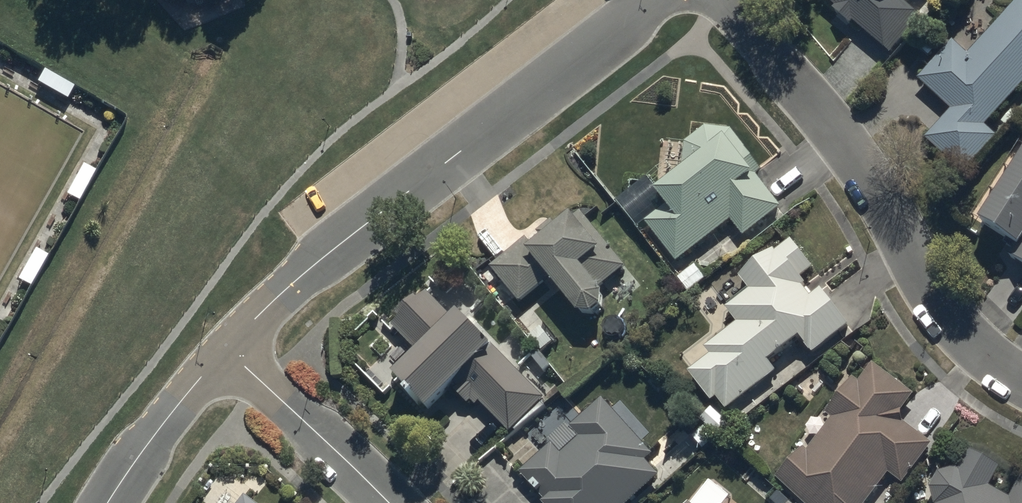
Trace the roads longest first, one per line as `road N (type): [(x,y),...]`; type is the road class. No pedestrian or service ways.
road 1 (residential): [(658,0),(309,268),(226,349)]
road 2 (residential): [(721,0),(852,160),(952,320),(999,370),(1021,382)]
road 3 (residential): [(226,349),(390,502)]
road 4 (residential): [(226,349),(108,502)]

